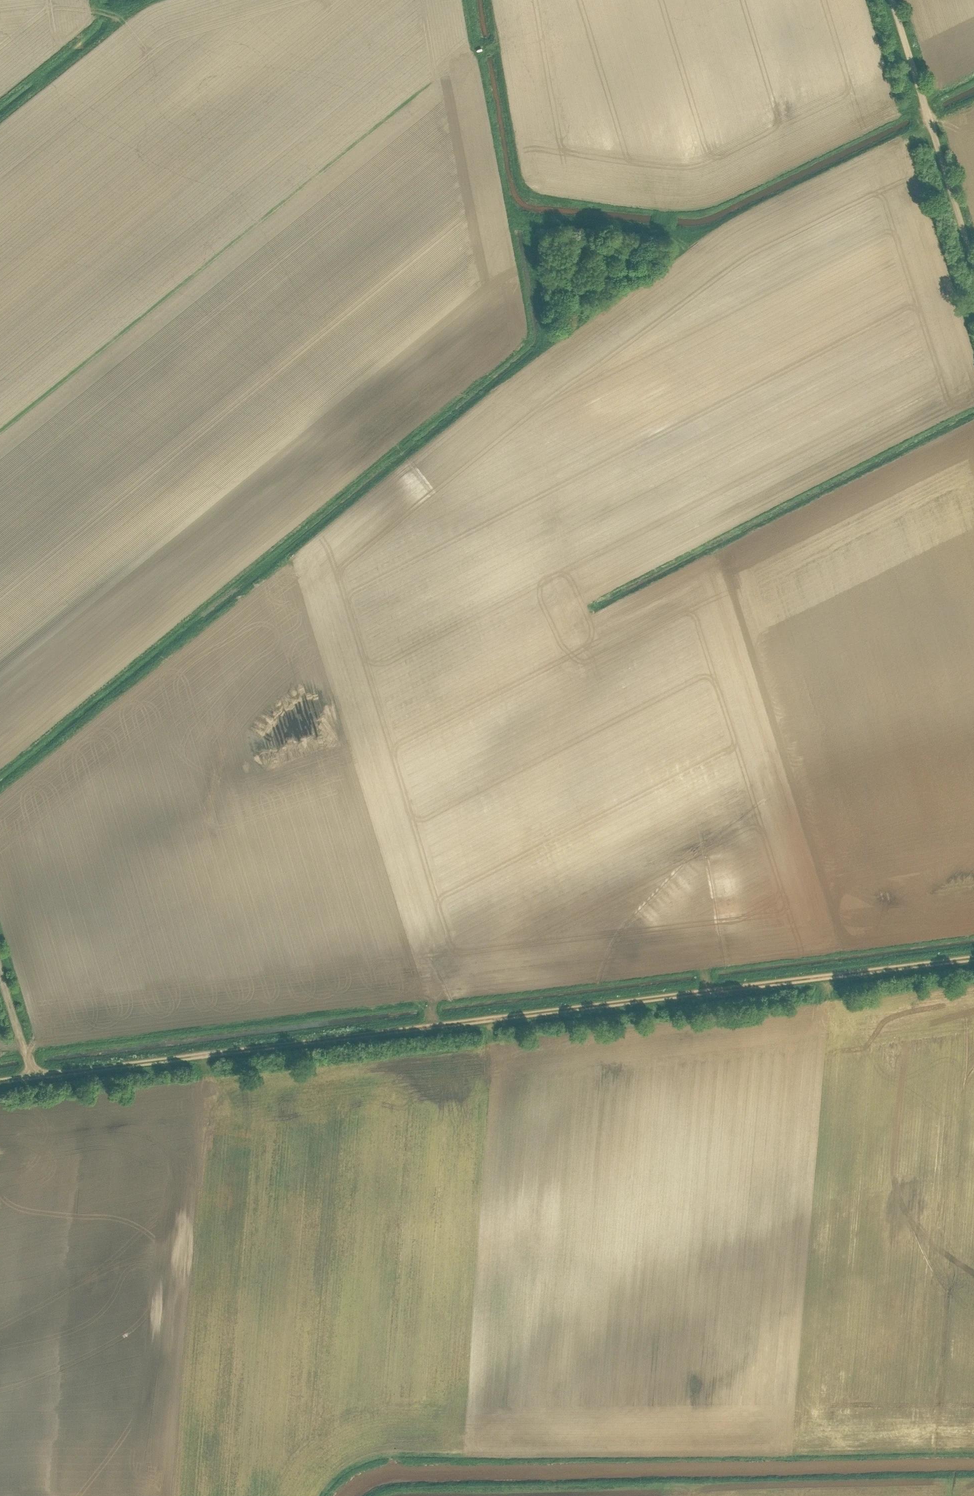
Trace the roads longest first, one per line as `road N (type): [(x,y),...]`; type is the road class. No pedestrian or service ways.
road 1 (unclassified): [(0,1075),(973,956)]
road 2 (unclassified): [(973,266),(894,0)]

